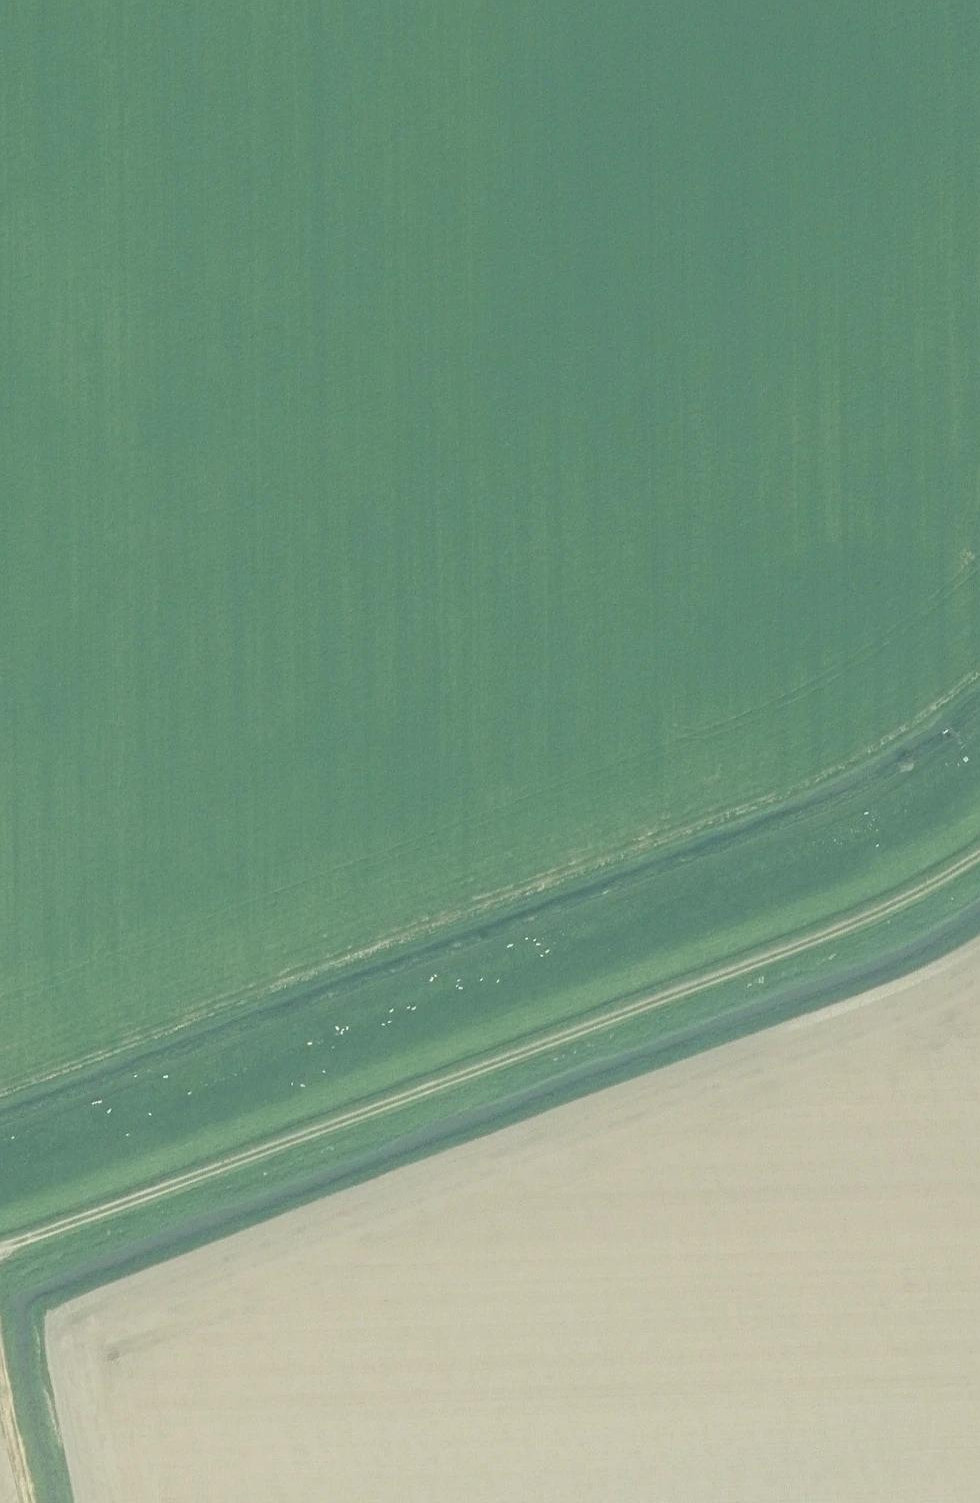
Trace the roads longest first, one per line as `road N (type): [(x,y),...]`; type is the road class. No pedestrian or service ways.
road 1 (track): [(0,1251),(859,926),(979,857)]

